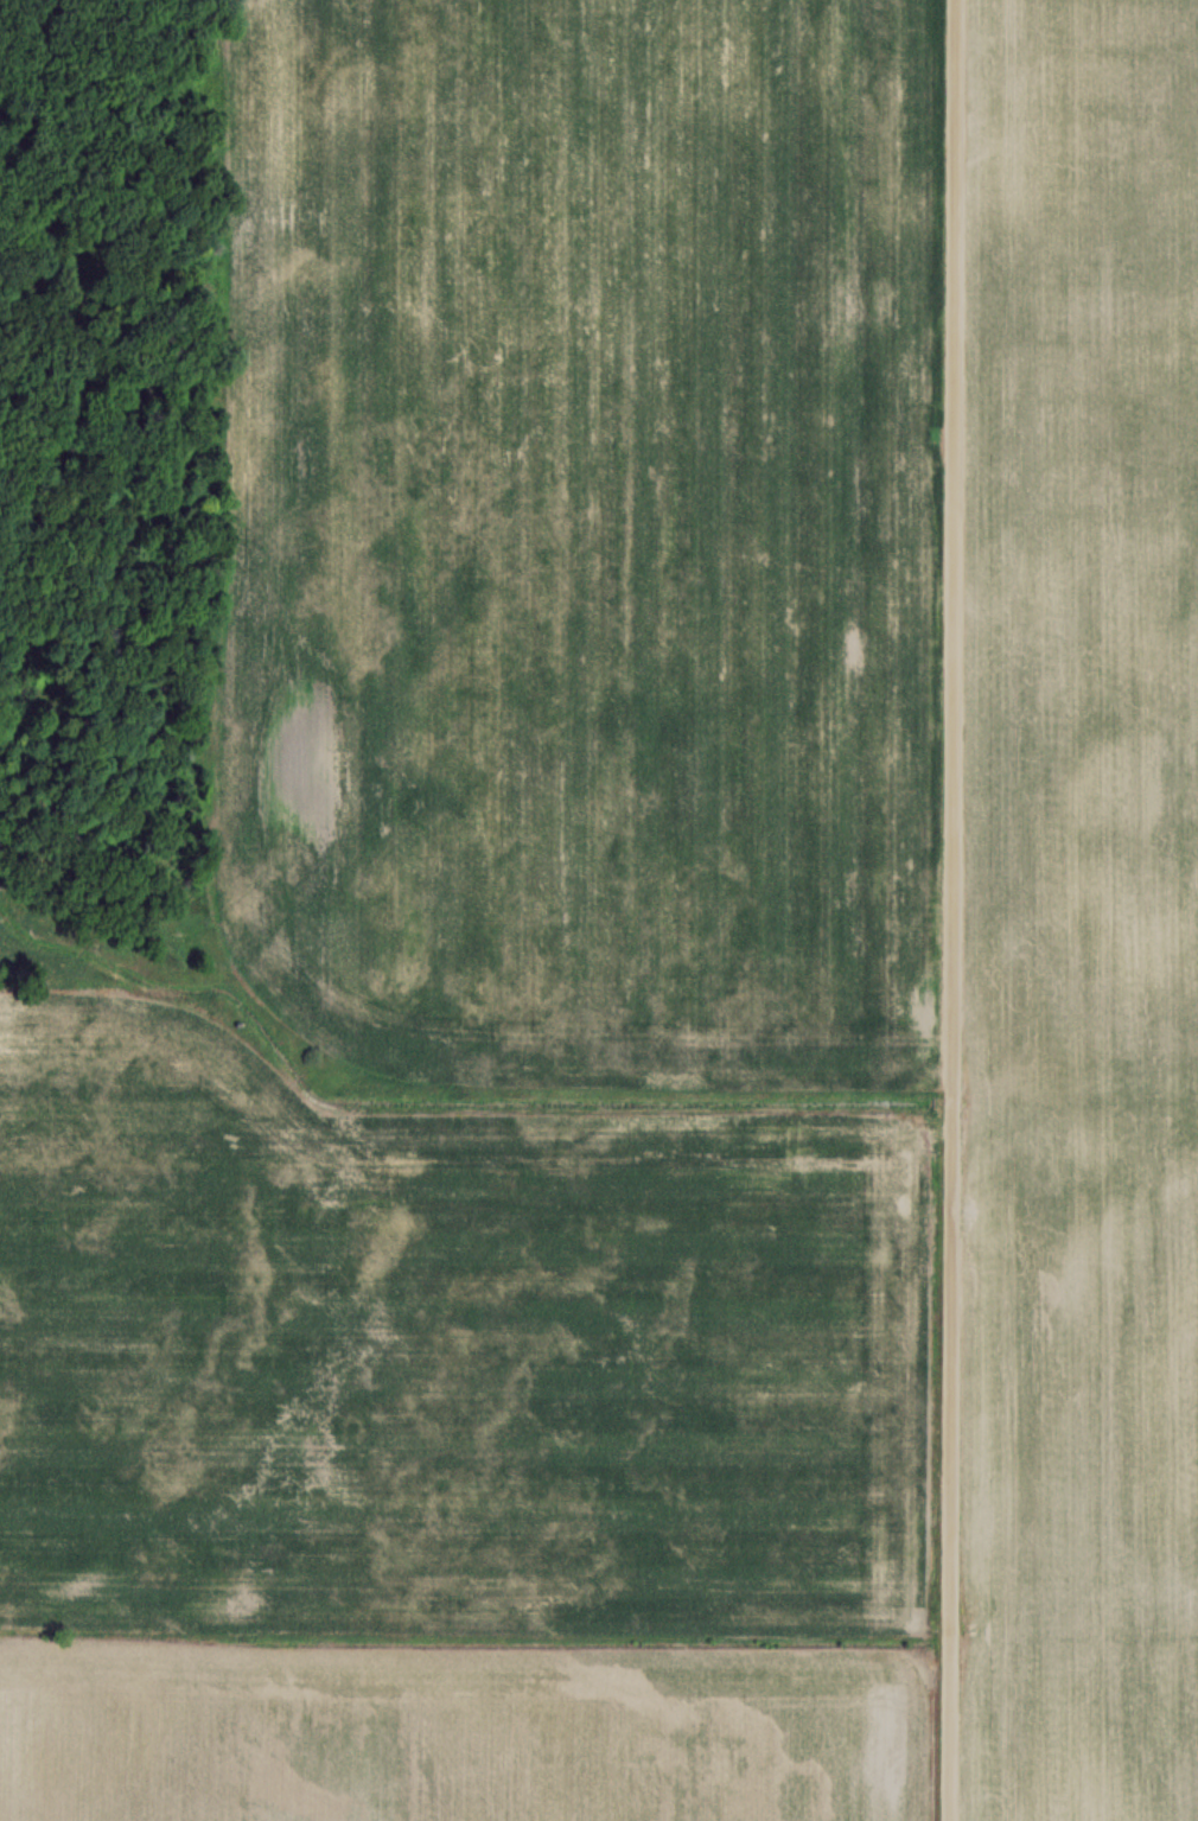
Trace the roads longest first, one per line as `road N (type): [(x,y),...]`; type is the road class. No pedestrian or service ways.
road 1 (residential): [(952,1820),(957,0)]

